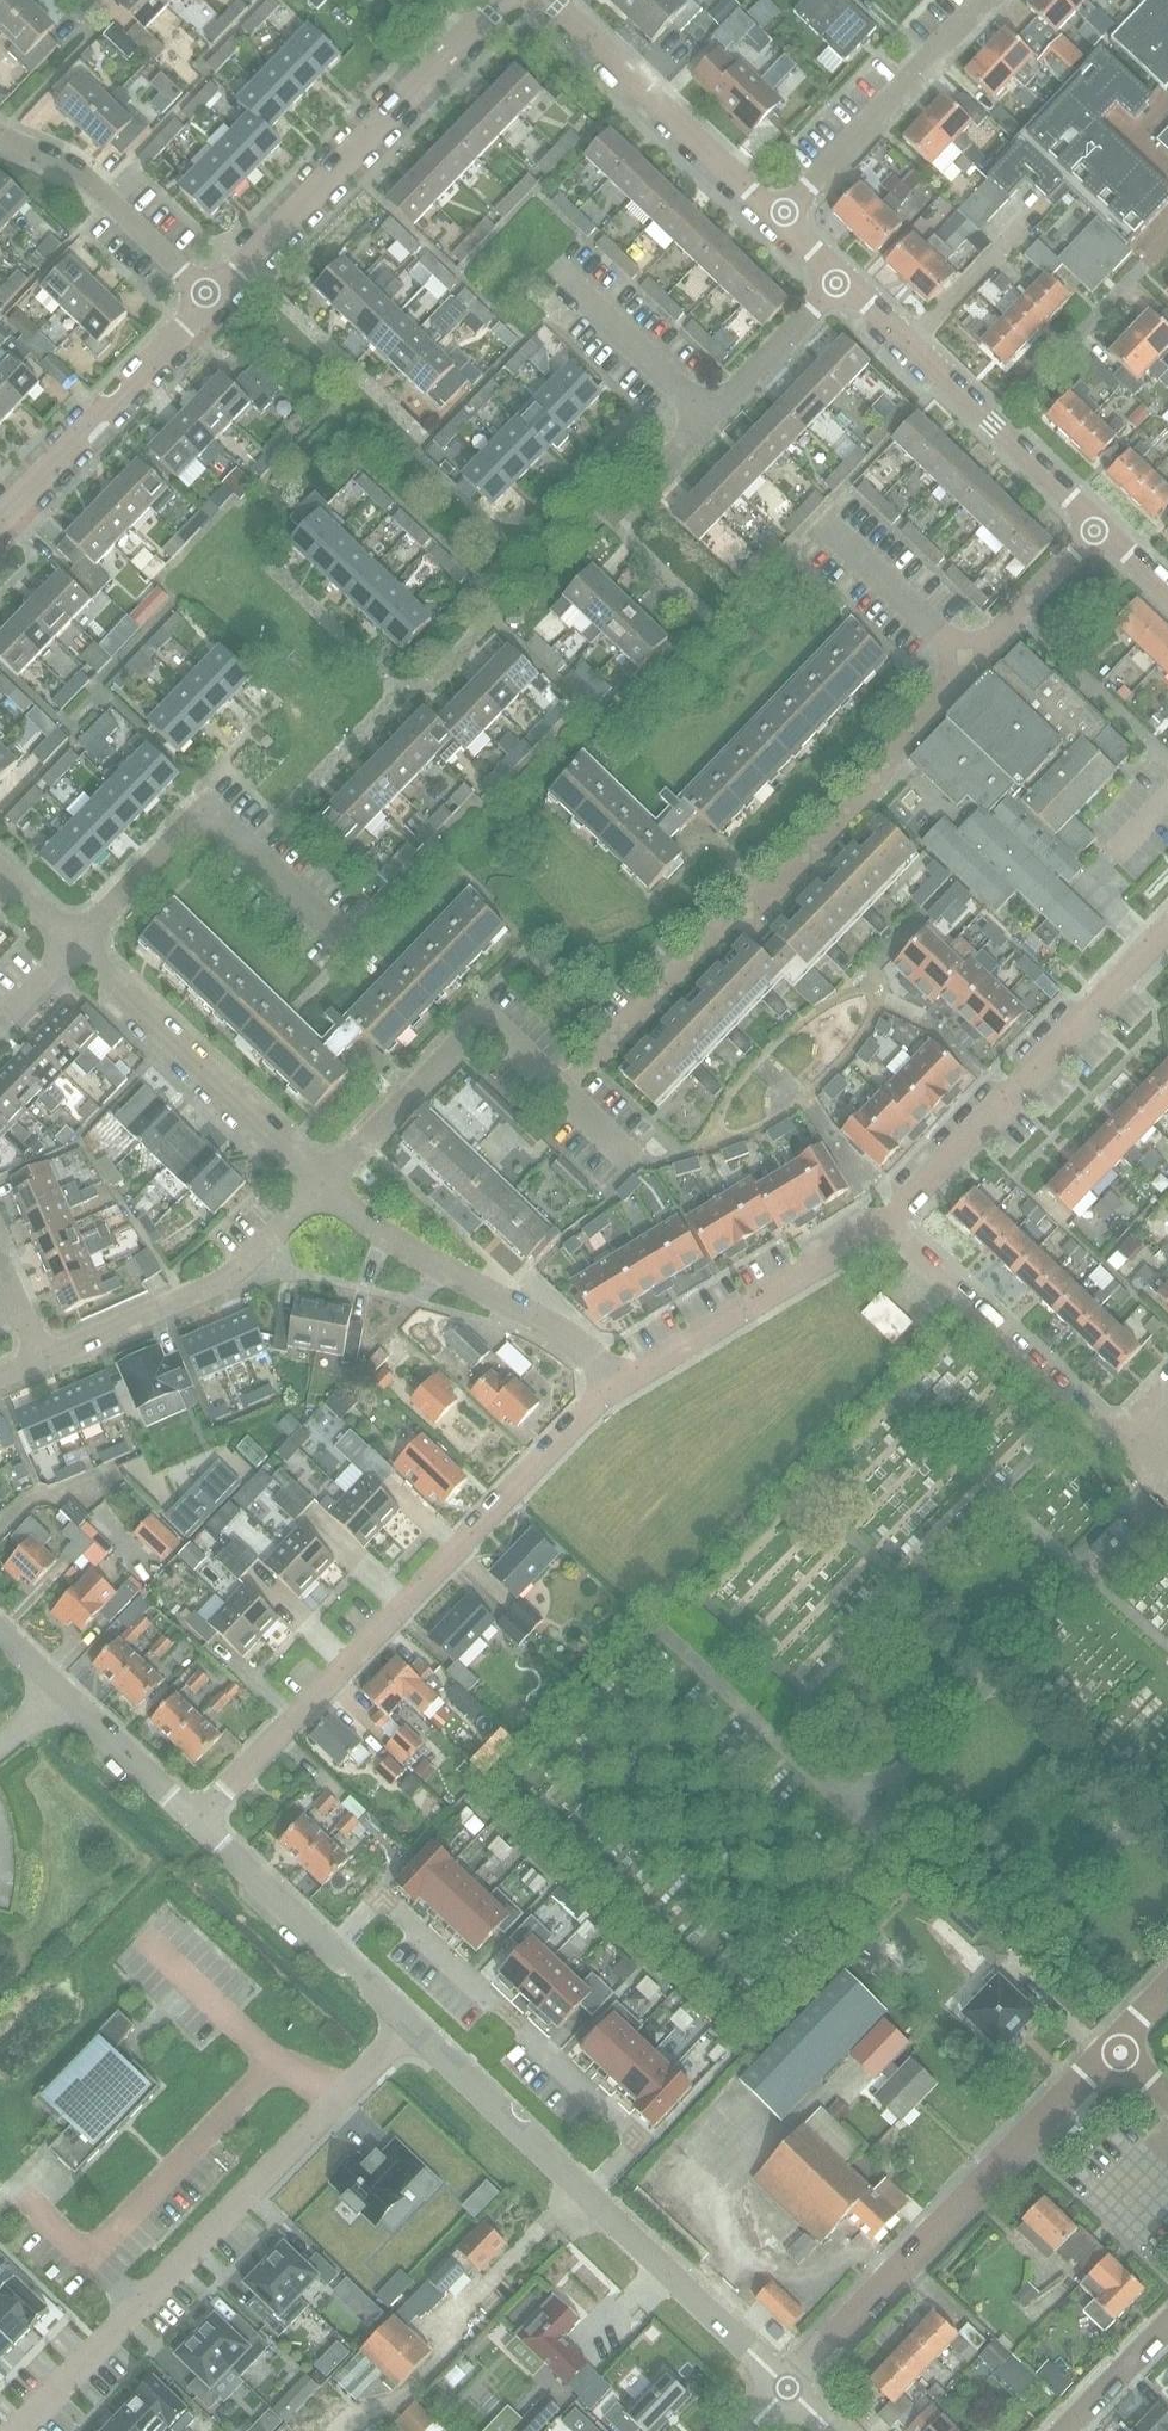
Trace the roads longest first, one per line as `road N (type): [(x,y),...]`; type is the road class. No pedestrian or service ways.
road 1 (residential): [(320,1181),(480,1029),(504,1040),(558,1091),(852,807),(939,696),(1100,525)]
road 2 (residential): [(198,1822),(616,1385)]
road 3 (residential): [(18,2430),(410,2025)]
road 4 (residential): [(587,2195),(639,2142),(380,1895),(331,1947)]
road 5 (tertiary): [(788,2387),(1114,2045)]
road 6 (tertiary): [(212,299),(499,0)]
road 7 (residential): [(886,1224),(1167,930)]
road 8 (residential): [(74,950),(206,821),(230,828),(357,942)]
road 9 (residential): [(1100,525),(832,268)]
road 10 (residential): [(616,1385),(552,1327),(397,1245),(320,1181)]
road 11 (residential): [(37,1357),(217,1283),(320,1181)]
road 12 (residential): [(320,1181),(74,950)]
road 13 (residential): [(1121,1440),(886,1224)]
road 14 (residential): [(780,219),(551,0)]
road 15 (residential): [(616,1385),(886,1224)]
road 16 (tertiary): [(0,519),(212,299)]
road 17 (residential): [(980,0),(780,219)]
road 18 (tertiary): [(788,2387),(587,2195)]
road 19 (tertiary): [(198,1822),(0,1631)]
road 20 (residential): [(0,133),(84,176),(212,299)]
road 21 (residential): [(669,458),(832,268)]
road 22 (tertiary): [(587,2195),(410,2025)]
road 23 (tertiary): [(331,1947),(198,1822)]
road 24 (residential): [(1065,2430),(1167,2323)]

